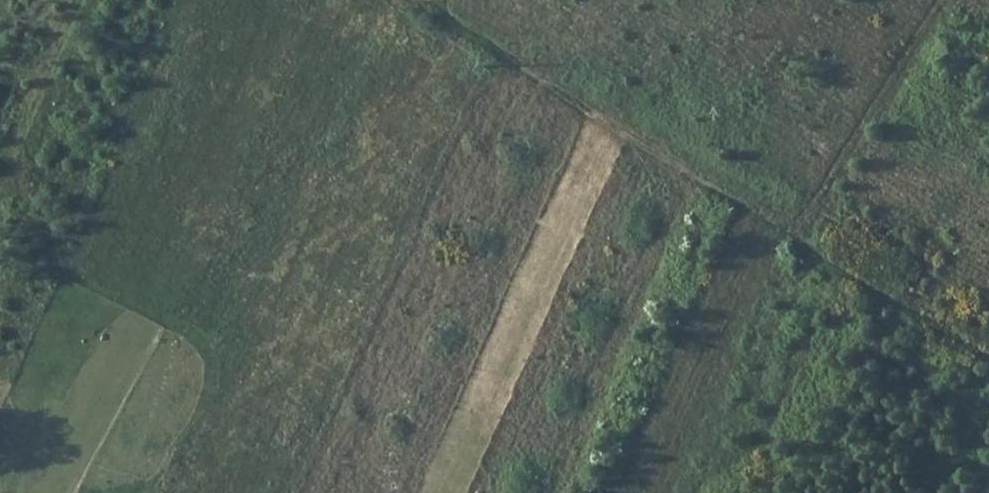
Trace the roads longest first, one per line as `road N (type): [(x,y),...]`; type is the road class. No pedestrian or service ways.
road 1 (track): [(437,0),(432,8),(988,354)]

